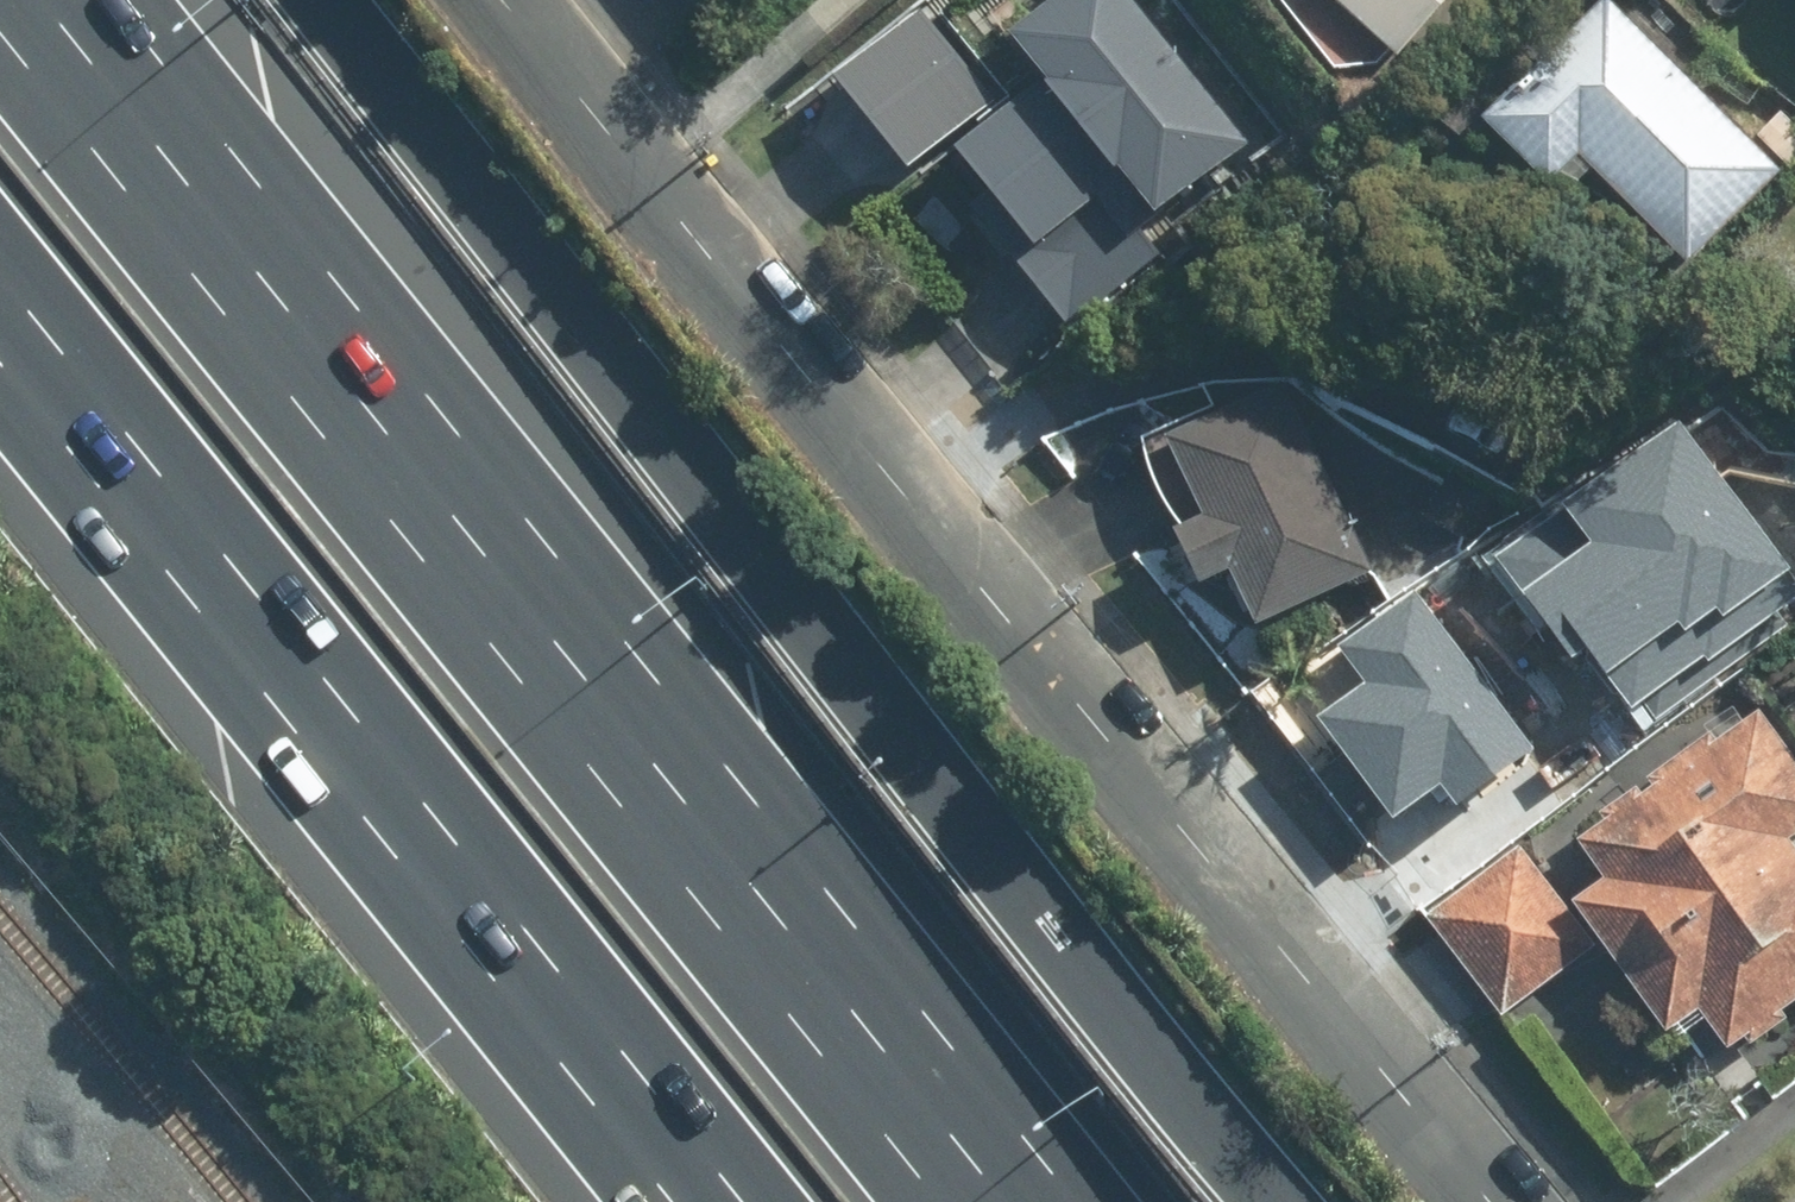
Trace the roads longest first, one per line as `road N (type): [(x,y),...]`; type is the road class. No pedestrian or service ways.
road 1 (residential): [(557,0),(1520,1201)]
road 2 (motorway): [(329,0),(1287,1201)]
road 3 (motorway): [(0,20),(932,1201)]
road 4 (motorway): [(746,1201),(0,261)]

